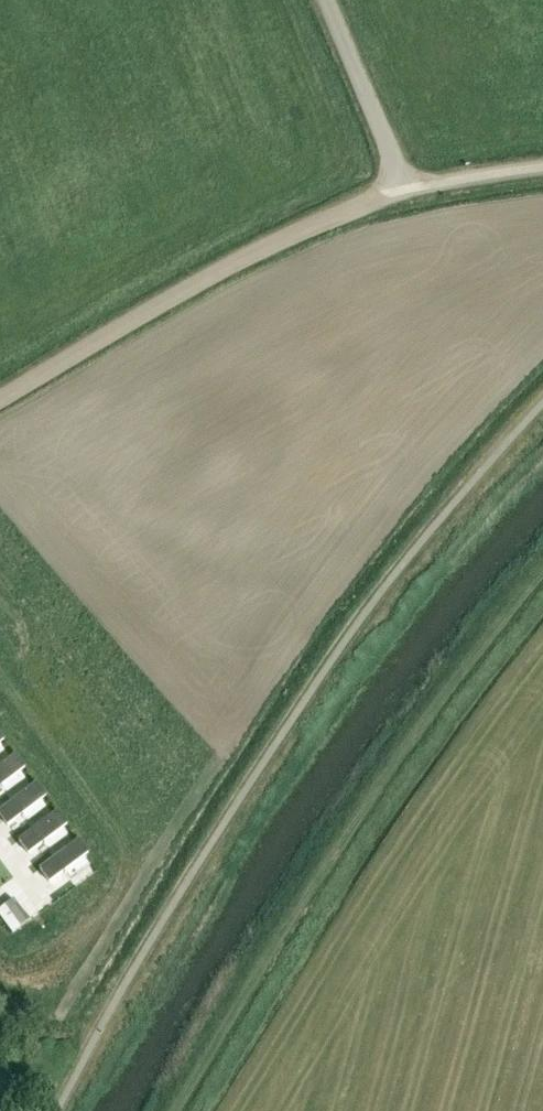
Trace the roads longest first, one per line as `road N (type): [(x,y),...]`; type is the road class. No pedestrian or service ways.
road 1 (track): [(0,397),(341,211),(407,190),(542,168)]
road 2 (unclassified): [(407,190),(327,0)]

